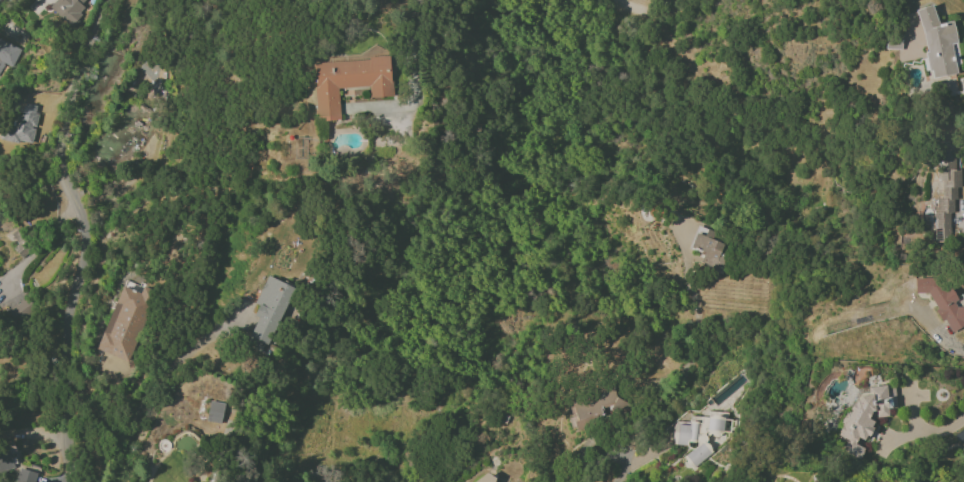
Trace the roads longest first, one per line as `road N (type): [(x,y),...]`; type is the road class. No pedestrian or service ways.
road 1 (residential): [(64,481),(65,305),(79,215),(52,131),(108,0)]

